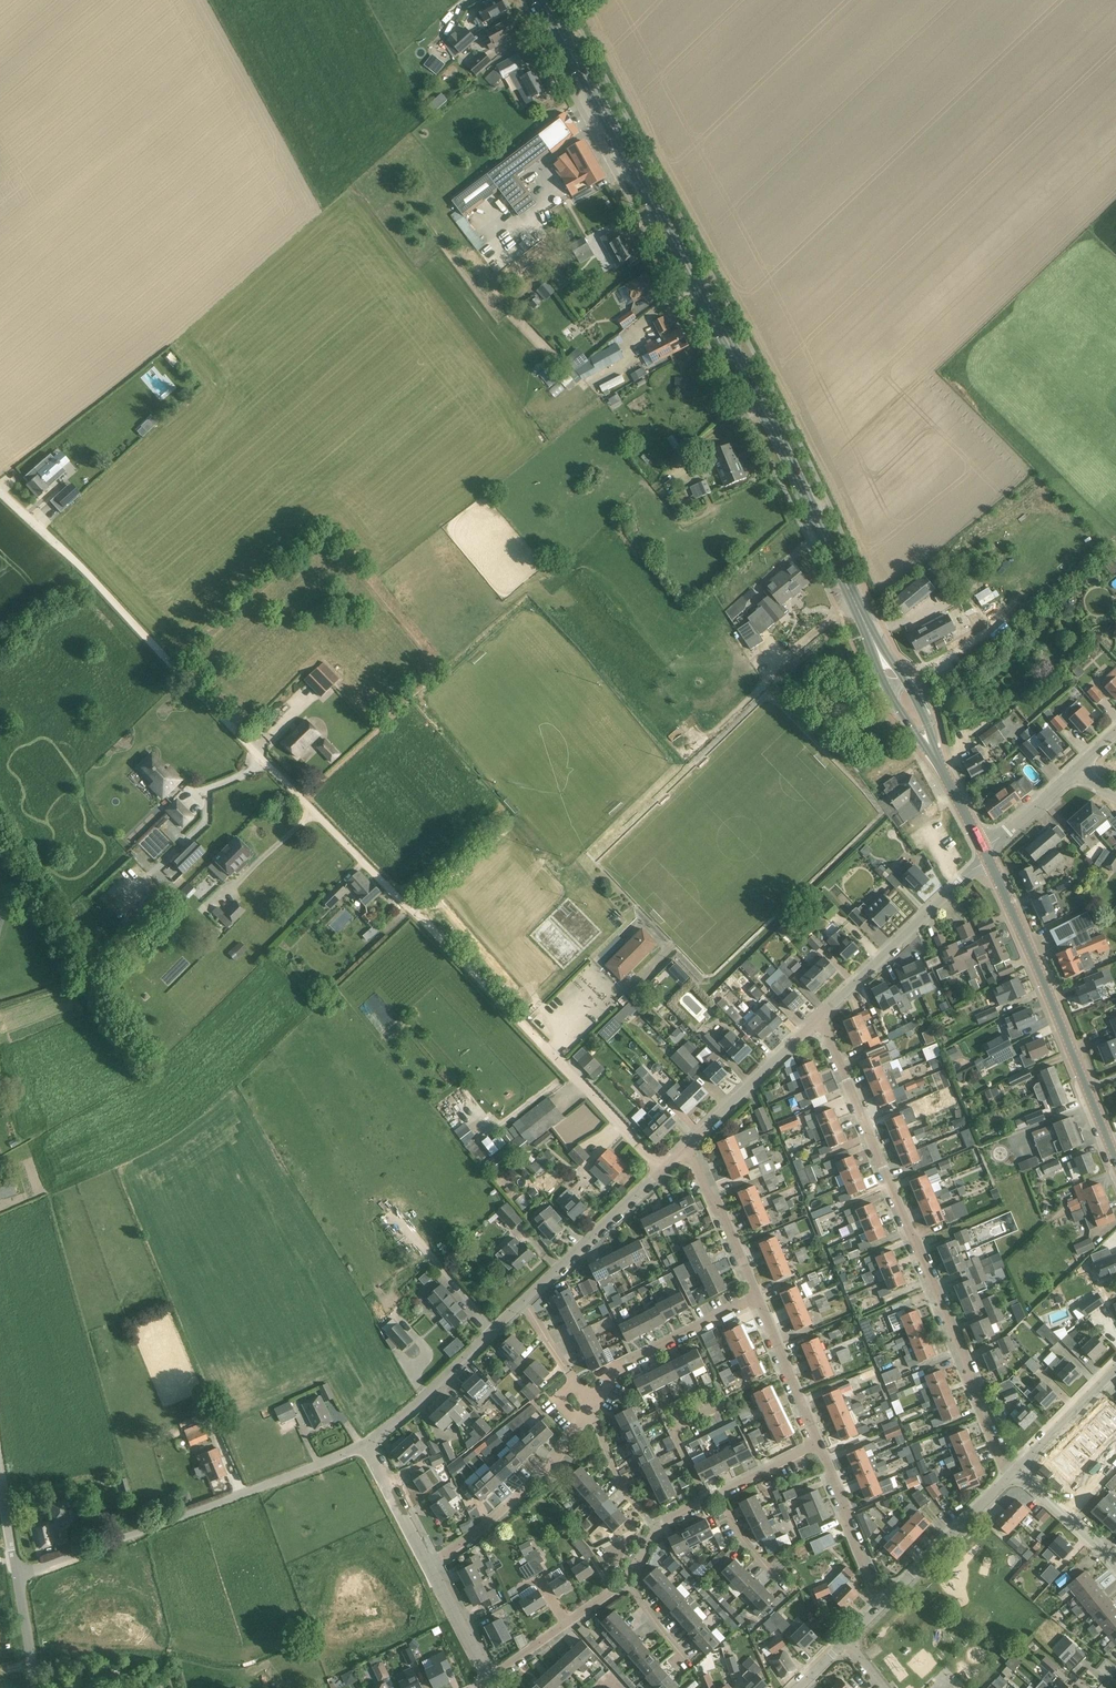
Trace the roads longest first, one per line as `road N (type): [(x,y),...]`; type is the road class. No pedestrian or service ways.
road 1 (track): [(0,484),(662,1170)]
road 2 (secondary): [(869,632),(784,448),(540,0)]
road 3 (residential): [(820,1016),(1001,1457),(1016,1472)]
road 4 (unclassified): [(17,1577),(365,1443)]
road 5 (secondary): [(1115,1159),(990,861)]
road 6 (unclassified): [(820,1016),(961,878),(990,861)]
road 7 (unclassified): [(523,1302),(690,1143)]
road 8 (residential): [(430,1566),(518,1496),(591,1405)]
road 9 (unclassified): [(365,1443),(523,1302)]
road 10 (residential): [(591,1405),(621,1369),(757,1296)]
road 11 (residential): [(881,1604),(1016,1472)]
road 12 (unclassified): [(690,1143),(820,1016)]
road 13 (residential): [(881,1604),(819,1444)]
road 14 (residential): [(486,1678),(627,1581)]
road 15 (residential): [(757,1296),(690,1143)]
road 16 (residential): [(819,1444),(757,1296)]
road 17 (secondary): [(869,632),(893,699),(939,764)]
road 18 (secondary): [(939,764),(916,700),(869,632)]
road 19 (residential): [(1016,1472),(1115,1371)]
road 20 (residential): [(656,1527),(617,1478),(591,1405)]
road 21 (residential): [(430,1566),(365,1443)]
road 22 (residential): [(1115,1564),(1016,1472)]
road 23 (residential): [(486,1678),(430,1566)]
road 24 (residential): [(591,1405),(523,1302)]

